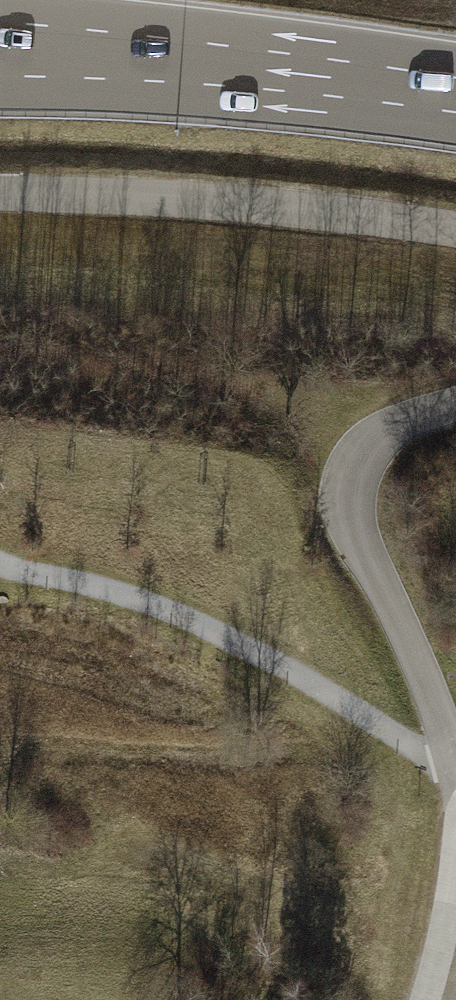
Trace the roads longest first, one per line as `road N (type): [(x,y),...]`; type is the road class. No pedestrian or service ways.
road 1 (track): [(455,235),(174,199),(0,194)]
road 2 (secondary): [(455,96),(359,82),(0,79)]
road 3 (track): [(455,761),(378,593),(352,492),(358,460),(378,433),(455,403)]
road 4 (track): [(424,999),(455,845)]

